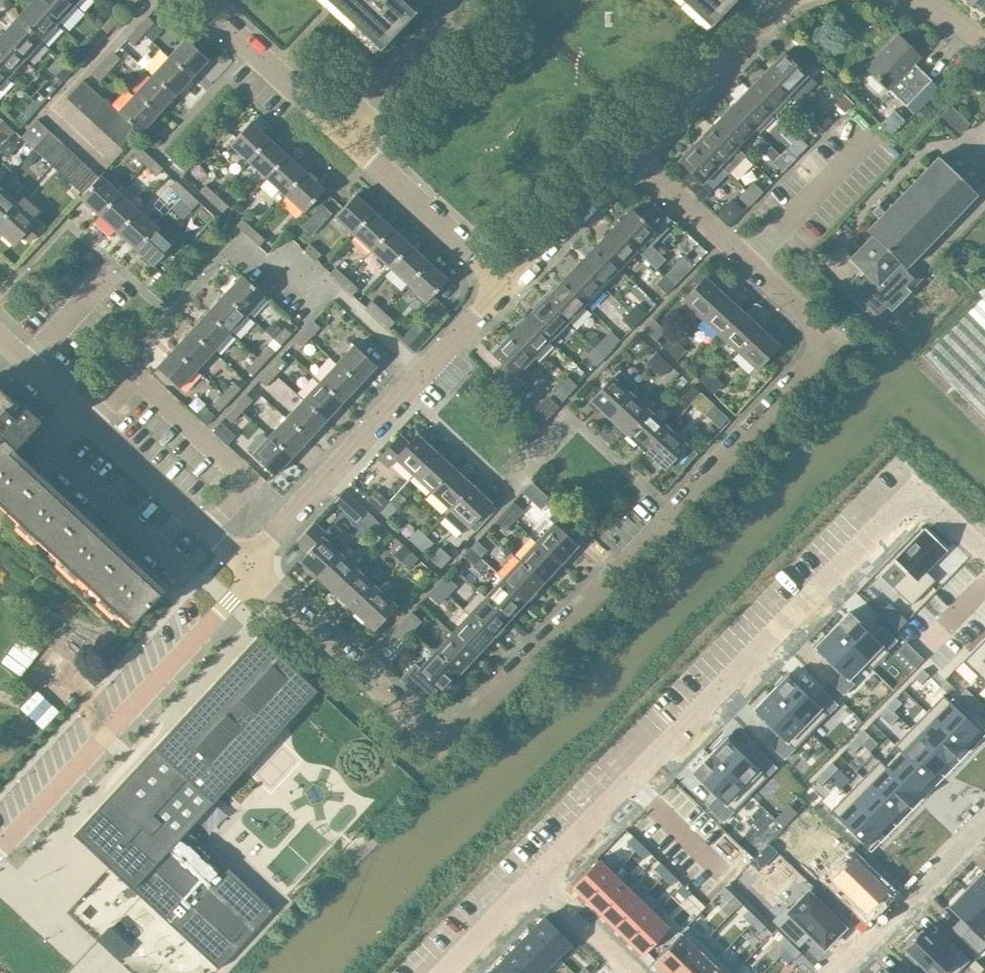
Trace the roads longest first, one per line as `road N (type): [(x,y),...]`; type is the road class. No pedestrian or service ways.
road 1 (residential): [(630,157),(819,326),(820,357),(460,728),(434,737),(420,727),(247,564)]
road 2 (residential): [(984,551),(916,487),(534,878)]
road 3 (residential): [(247,564),(507,282)]
road 4 (residential): [(0,849),(230,601),(247,564)]
road 5 (residential): [(247,564),(0,341)]
road 6 (residential): [(630,157),(784,0)]
road 7 (residential): [(507,282),(346,138)]
road 8 (residential): [(834,972),(984,822)]
road 9 (residential): [(346,138),(199,0)]
road 10 (residential): [(461,0),(469,7),(346,138)]
road 11 (residential): [(507,282),(630,157)]
road 12 (residential): [(534,878),(635,972)]
road 13 (residential): [(534,878),(443,972)]

